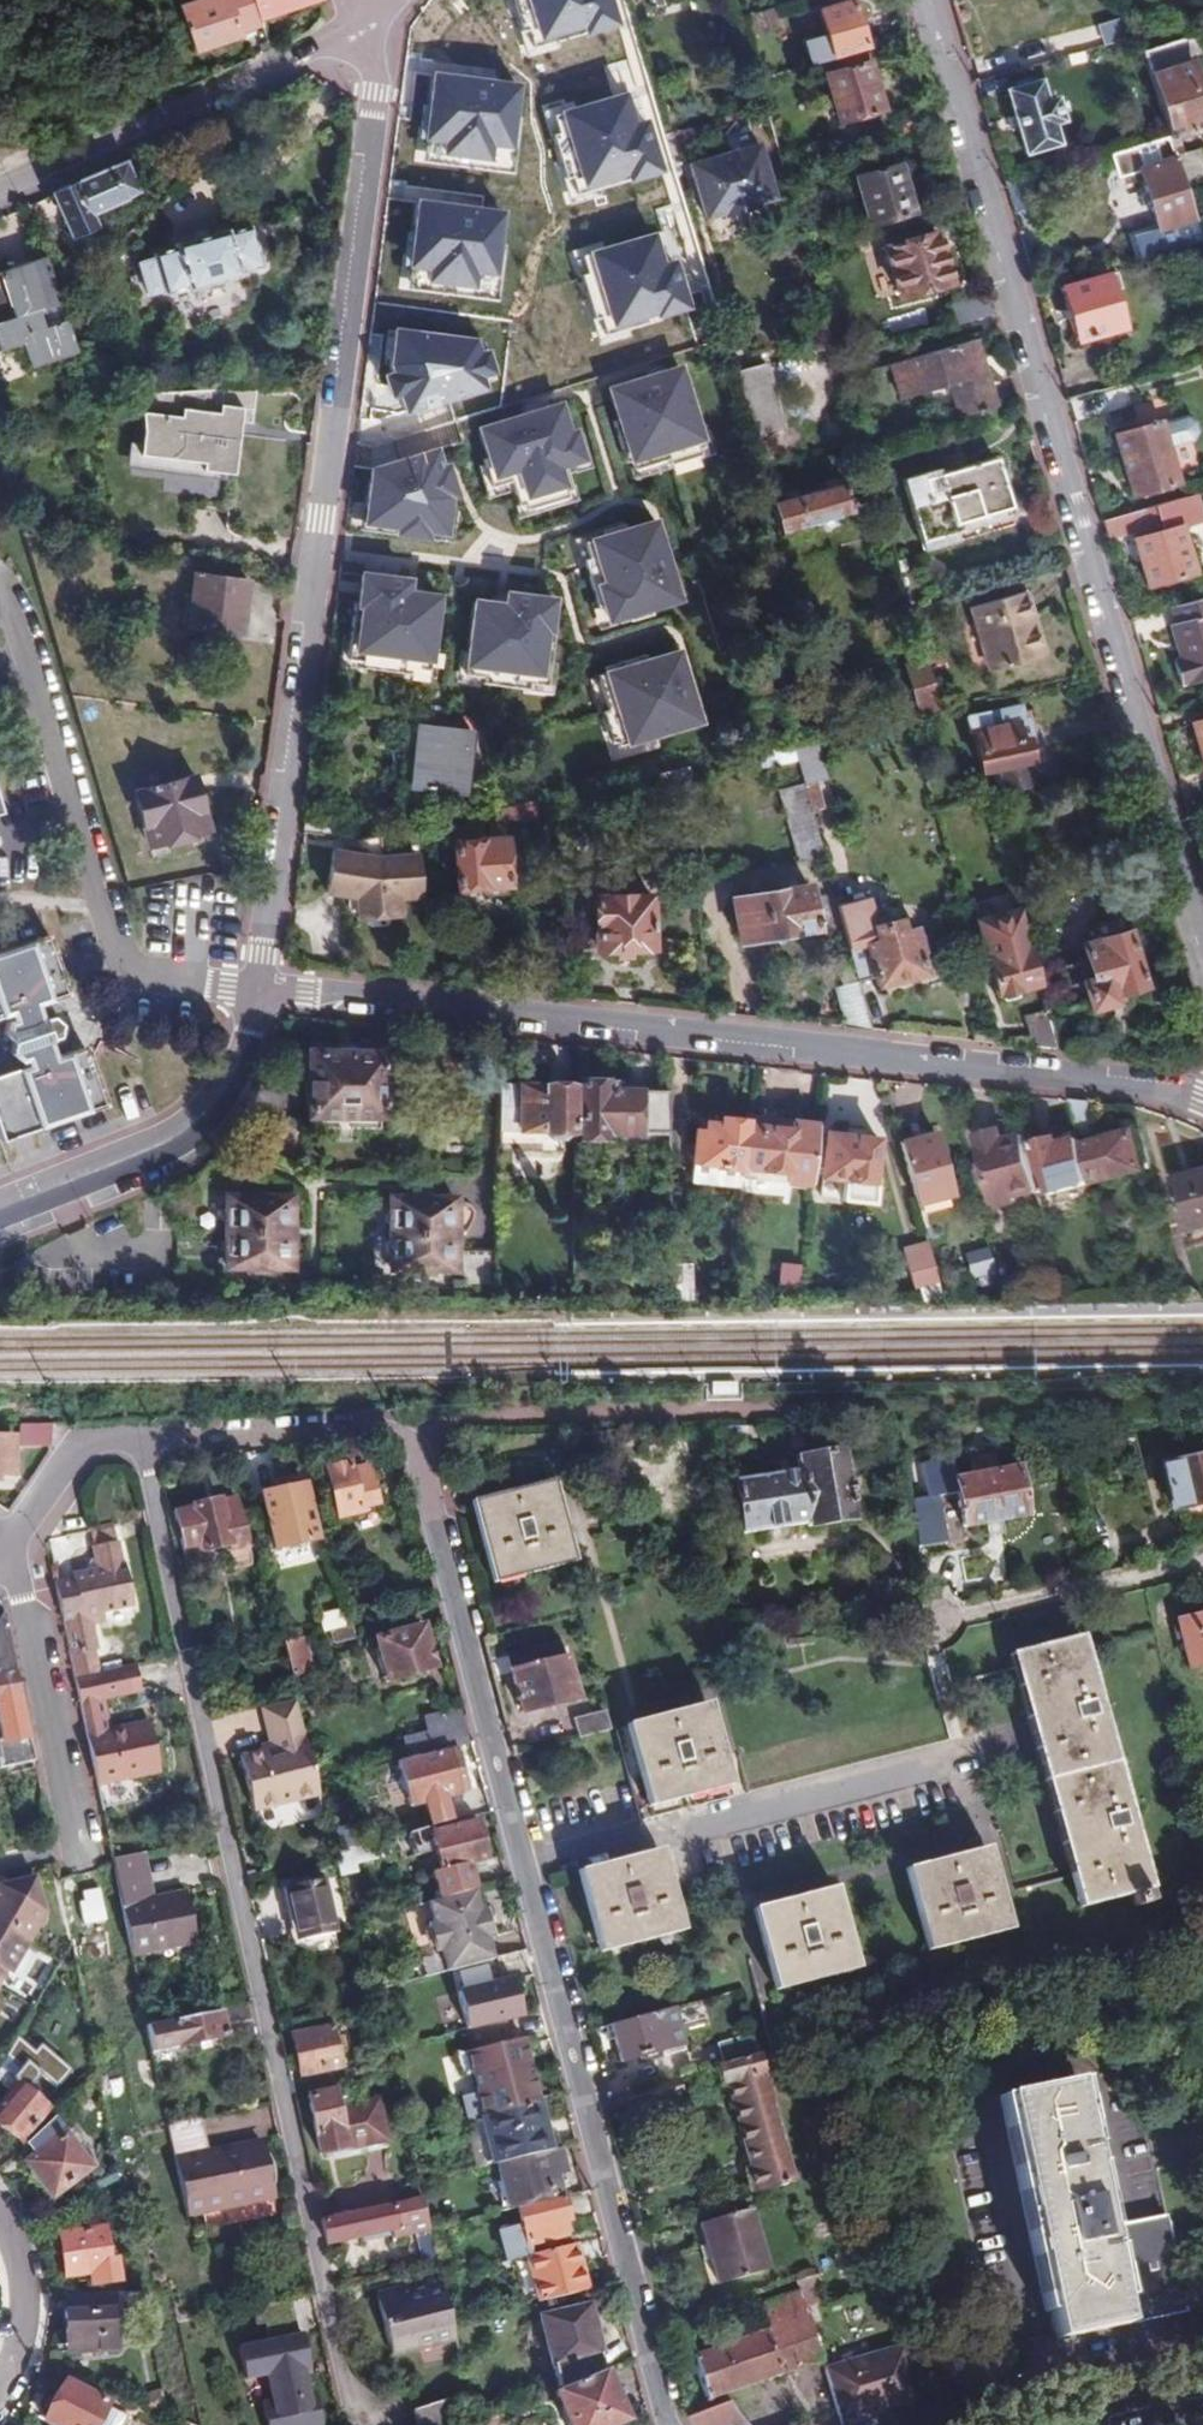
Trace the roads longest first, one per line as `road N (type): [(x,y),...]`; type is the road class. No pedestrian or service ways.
road 1 (residential): [(411,1457),(663,2424)]
road 2 (residential): [(140,1442),(356,2410)]
road 3 (residential): [(261,987),(375,92),(375,18)]
road 4 (residential): [(926,0),(1202,928)]
road 5 (residential): [(261,987),(559,1014),(1202,1095)]
road 6 (residential): [(375,18),(0,188)]
road 7 (residential): [(0,1565),(19,1586),(79,1837),(73,1851),(0,1871)]
road 8 (residential): [(0,1210),(194,1132),(243,1066),(261,987)]
road 9 (residential): [(1202,1563),(927,1626)]
road 10 (residential): [(186,1441),(403,1429),(411,1457)]
road 11 (residential): [(13,1539),(79,1452),(140,1442)]
road 12 (residential): [(0,2382),(16,2345),(20,2296),(13,2243),(0,2223)]

